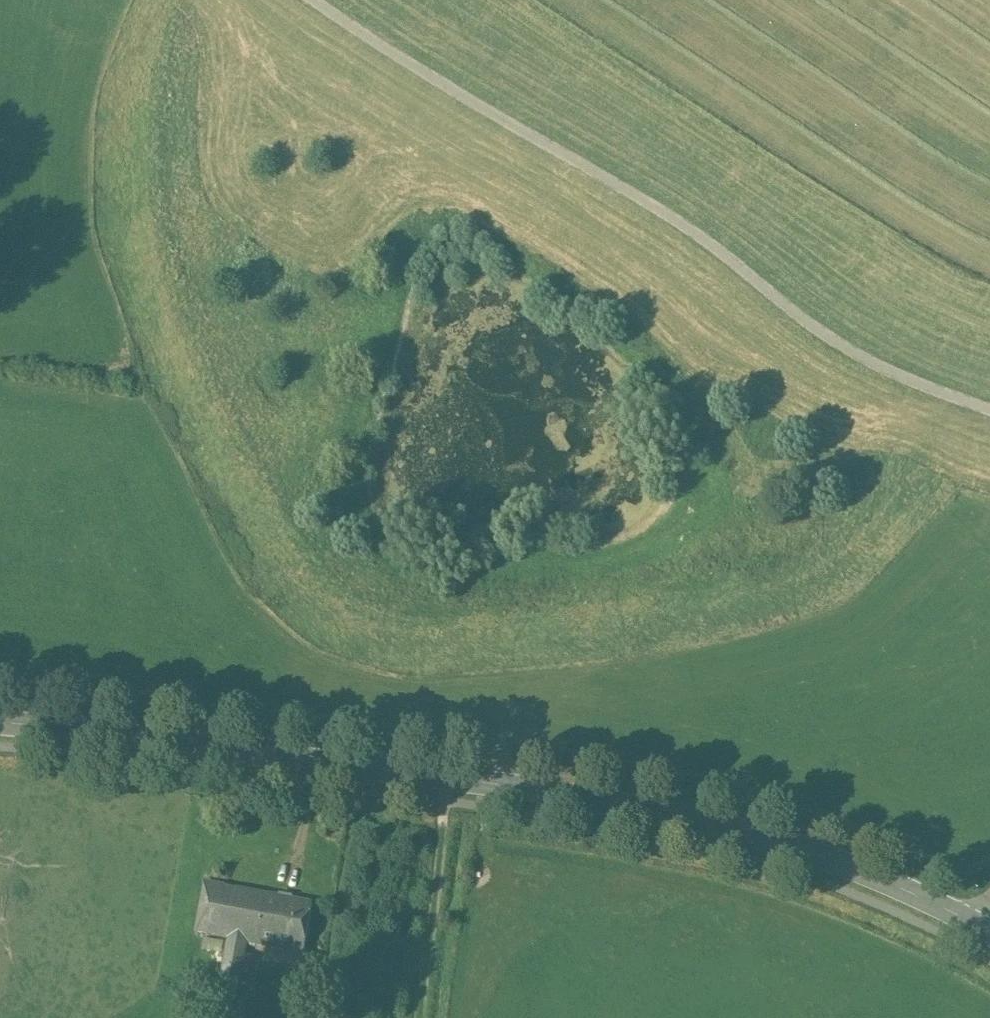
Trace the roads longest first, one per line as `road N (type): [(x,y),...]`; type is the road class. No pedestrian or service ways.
road 1 (secondary): [(0,720),(576,795),(728,825),(871,874),(971,921)]

